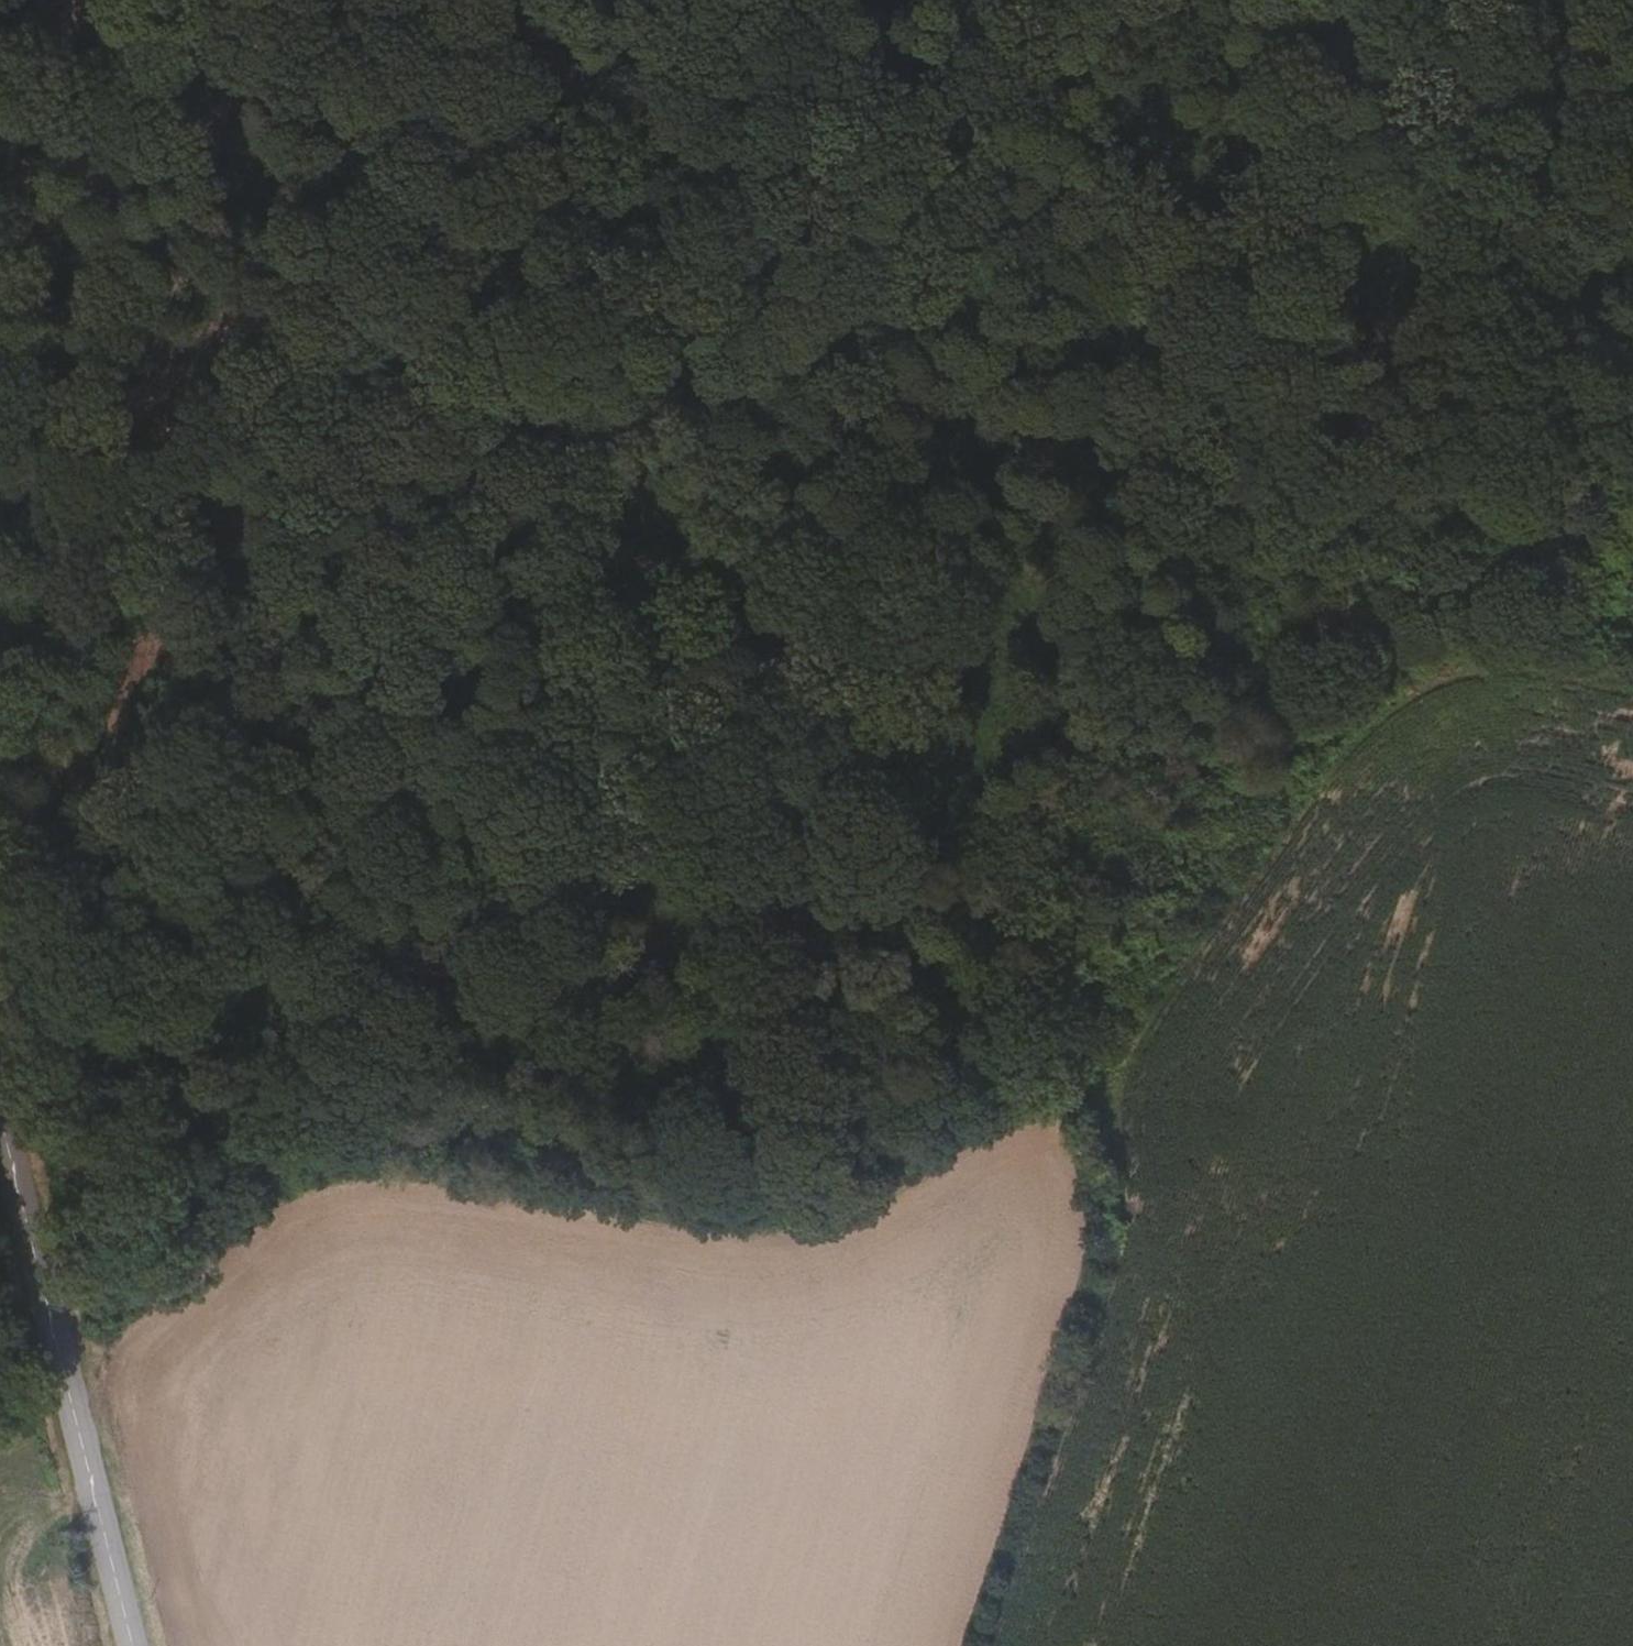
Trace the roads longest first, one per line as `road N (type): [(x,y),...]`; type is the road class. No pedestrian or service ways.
road 1 (tertiary): [(0,1091),(135,1645)]

